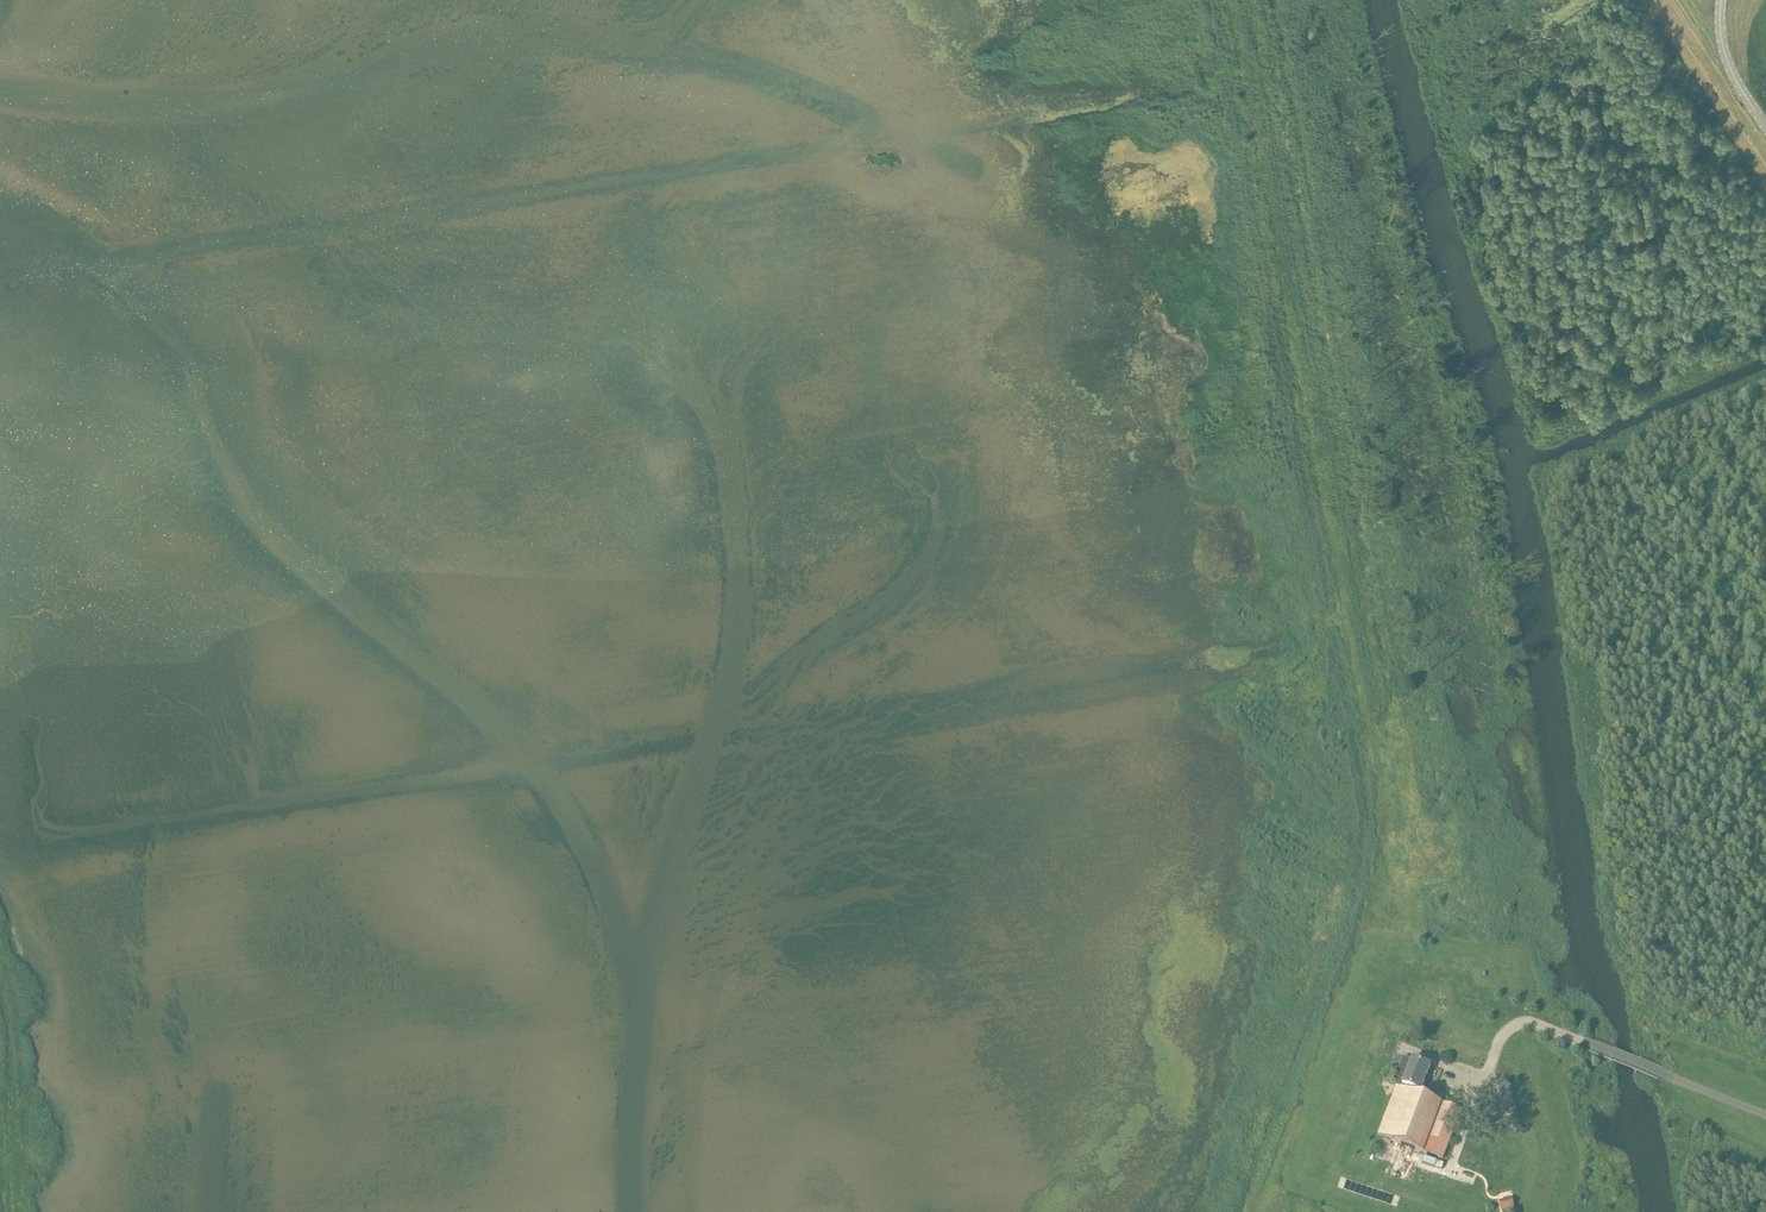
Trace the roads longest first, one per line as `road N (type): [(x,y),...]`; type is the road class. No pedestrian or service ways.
road 1 (track): [(1449,1174),(1504,1033),(1527,1024),(1581,1043)]
road 2 (residential): [(1581,1043),(1765,1115)]
road 3 (unclassified): [(1765,130),(1739,87),(1721,37),(1725,0)]

